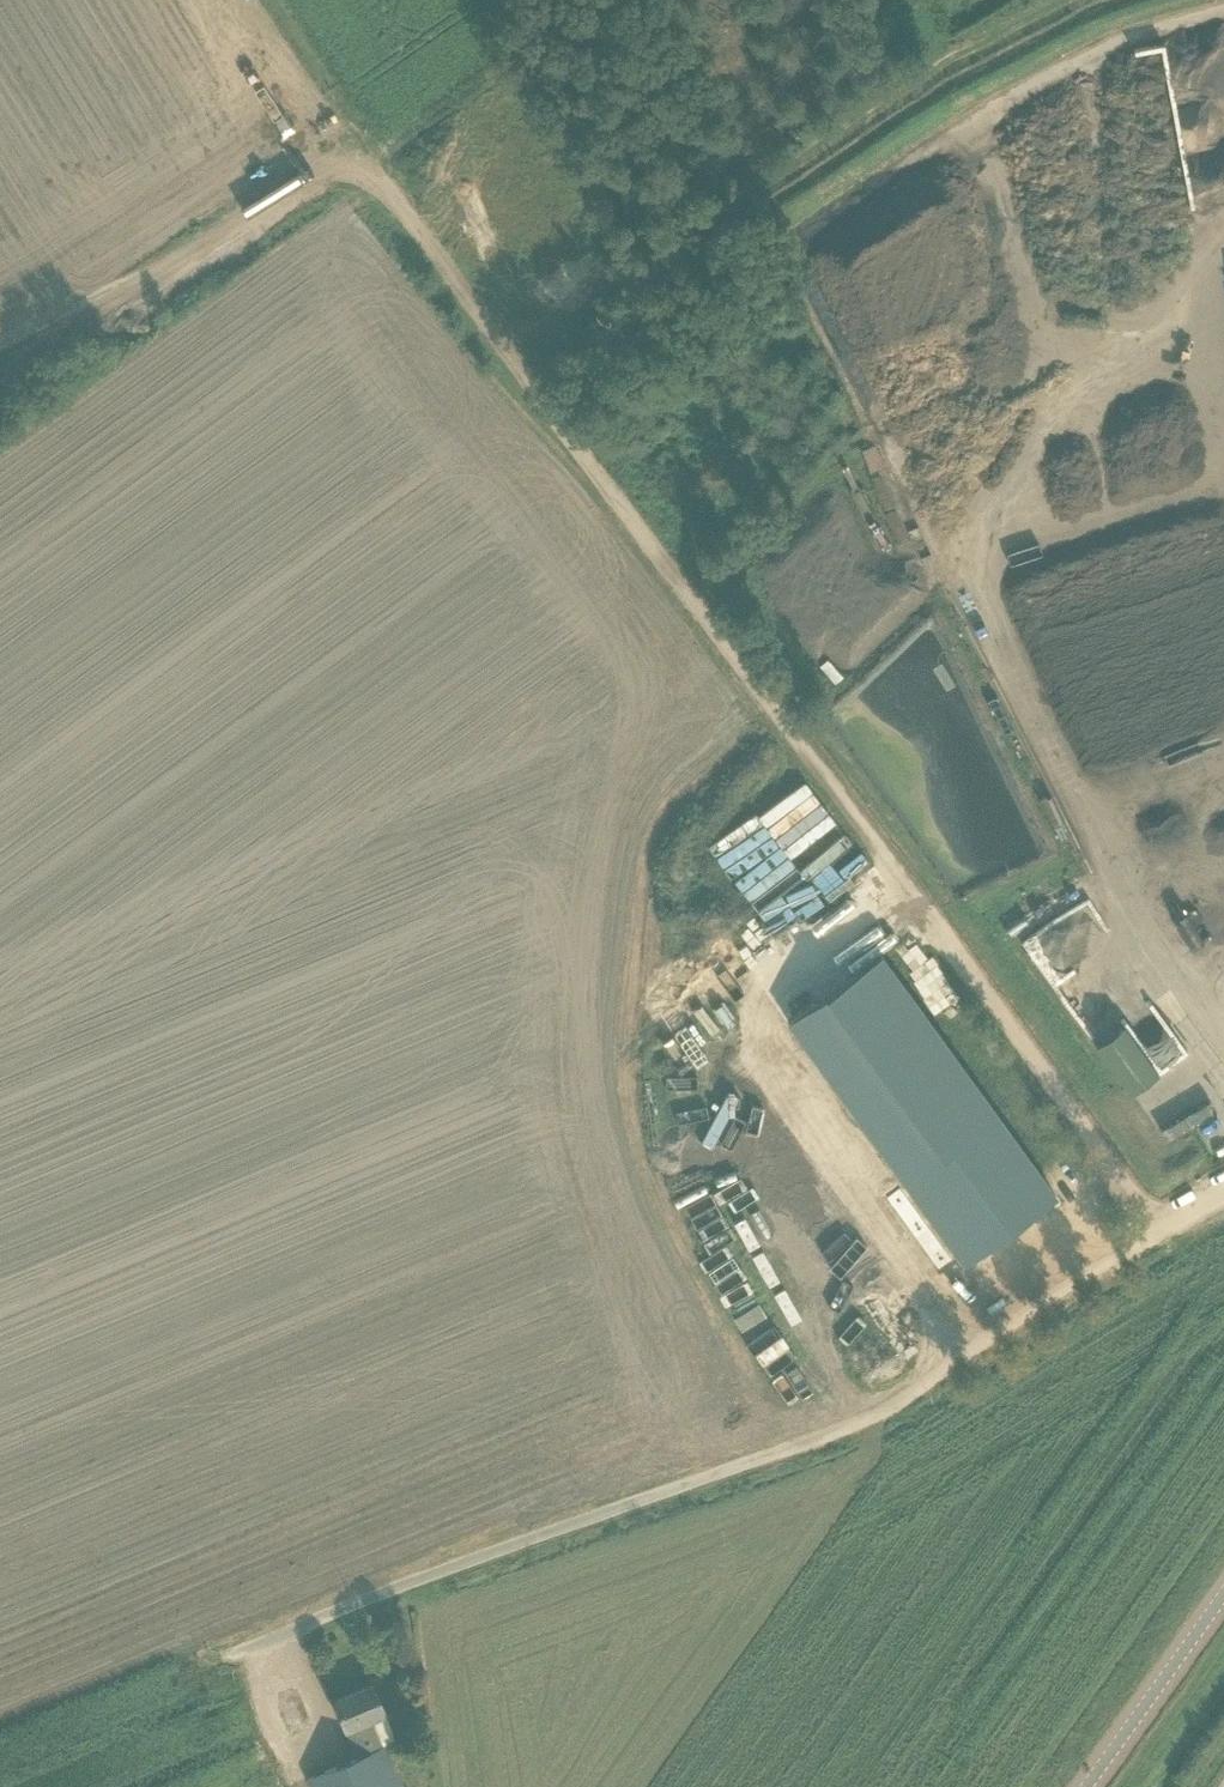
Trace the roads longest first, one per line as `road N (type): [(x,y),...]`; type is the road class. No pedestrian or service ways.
road 1 (track): [(1160,1232),(373,160),(341,155),(316,168),(0,368)]
road 2 (unclassified): [(235,1654),(851,1425),(1223,1196)]
road 3 (unclassified): [(1087,1786),(1223,1595)]

